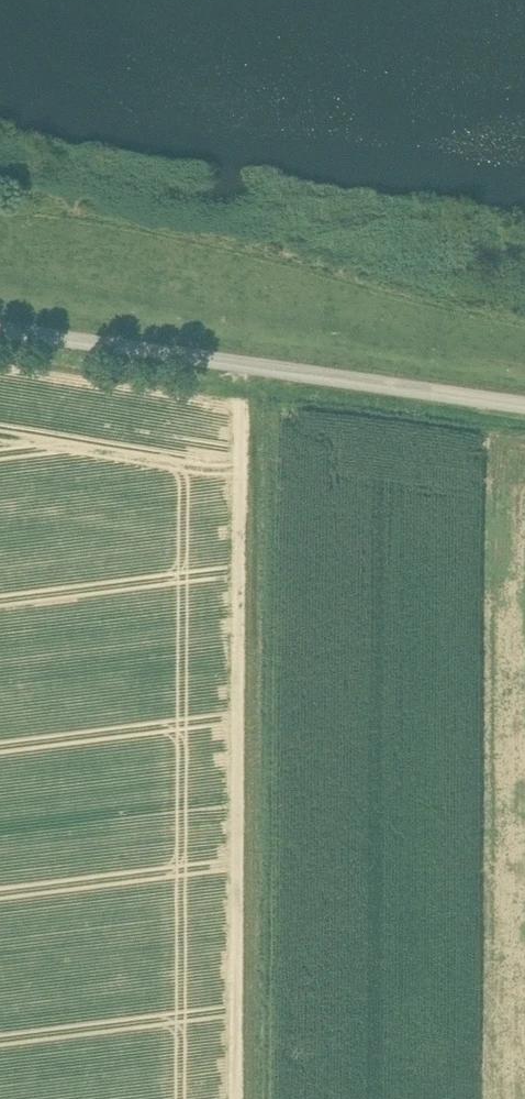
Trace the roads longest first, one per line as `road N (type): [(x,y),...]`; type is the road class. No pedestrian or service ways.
road 1 (unclassified): [(524,404),(0,328)]

